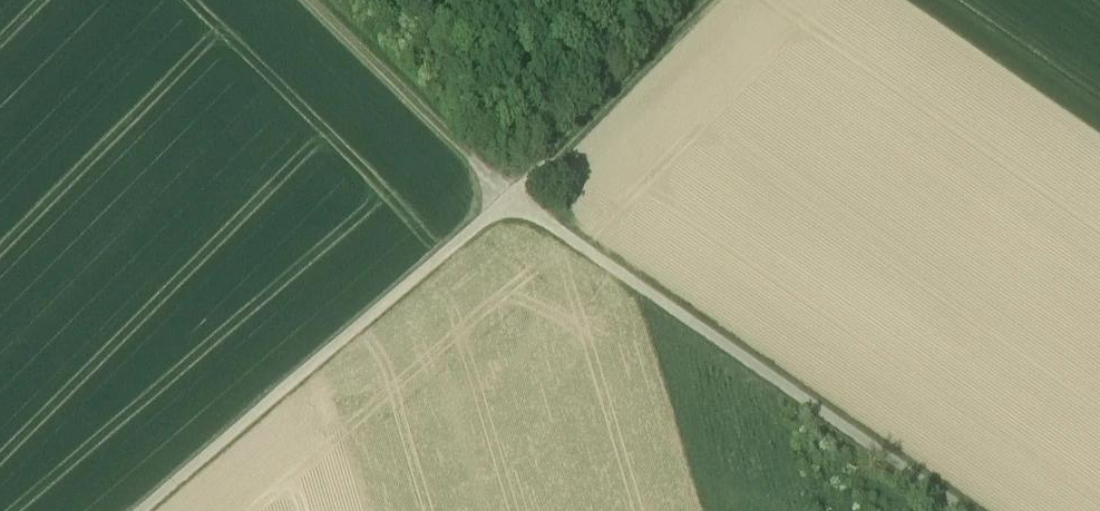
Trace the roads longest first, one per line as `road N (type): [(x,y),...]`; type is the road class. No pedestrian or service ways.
road 1 (track): [(506,195),(957,510)]
road 2 (track): [(135,510),(506,195)]
road 3 (track): [(506,195),(717,0)]
road 4 (track): [(304,0),(506,195)]

